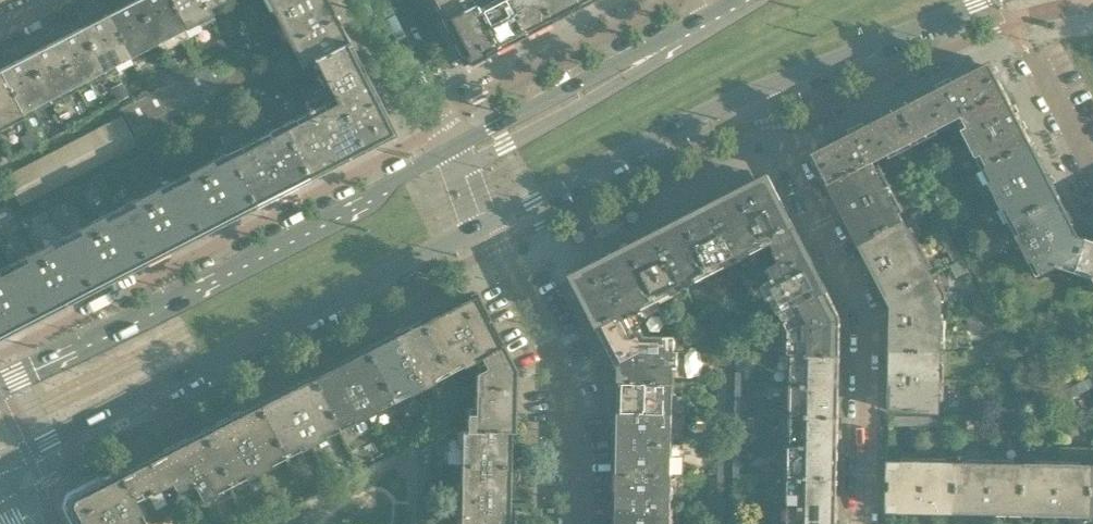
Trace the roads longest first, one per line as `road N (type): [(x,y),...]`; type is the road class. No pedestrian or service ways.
road 1 (secondary): [(0,475),(491,225)]
road 2 (secondary): [(452,145),(0,381)]
road 3 (residential): [(756,92),(868,311),(869,523)]
road 4 (residential): [(577,523),(571,401),(491,225)]
road 5 (secondary): [(491,225),(756,92)]
road 6 (secondary): [(709,14),(683,47),(646,72),(464,169)]
road 7 (secondary): [(709,14),(452,145)]
road 8 (secondary): [(756,92),(980,0)]
road 9 (residential): [(452,145),(378,0)]
road 10 (residential): [(1092,167),(1028,51)]

